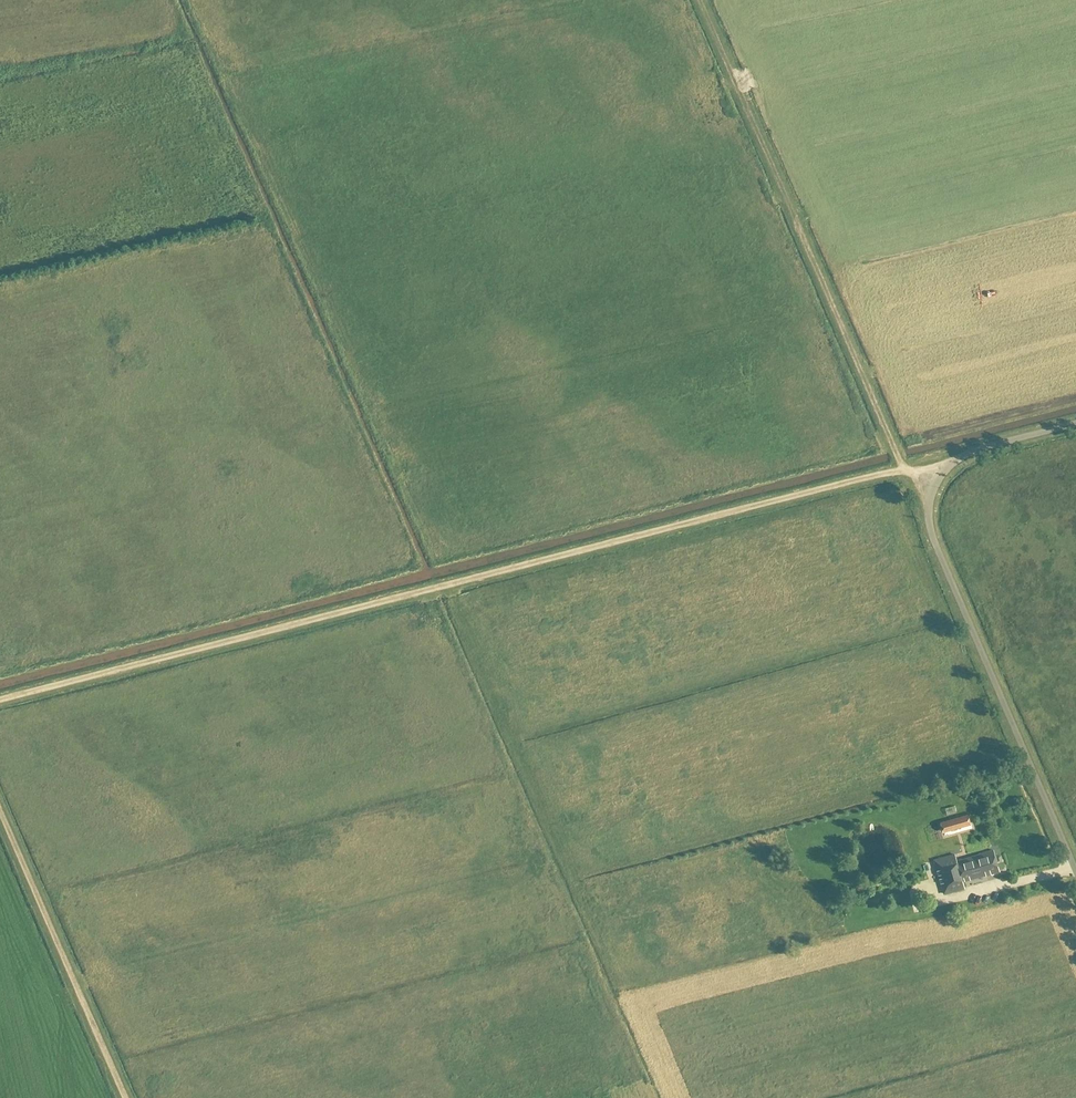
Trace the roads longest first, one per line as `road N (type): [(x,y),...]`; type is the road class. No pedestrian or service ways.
road 1 (track): [(912,468),(0,698)]
road 2 (unclassified): [(1075,874),(933,541),(929,506),(938,475),(961,455),(1075,426)]
road 3 (track): [(902,470),(701,0)]
road 4 (track): [(0,818),(122,1097)]

